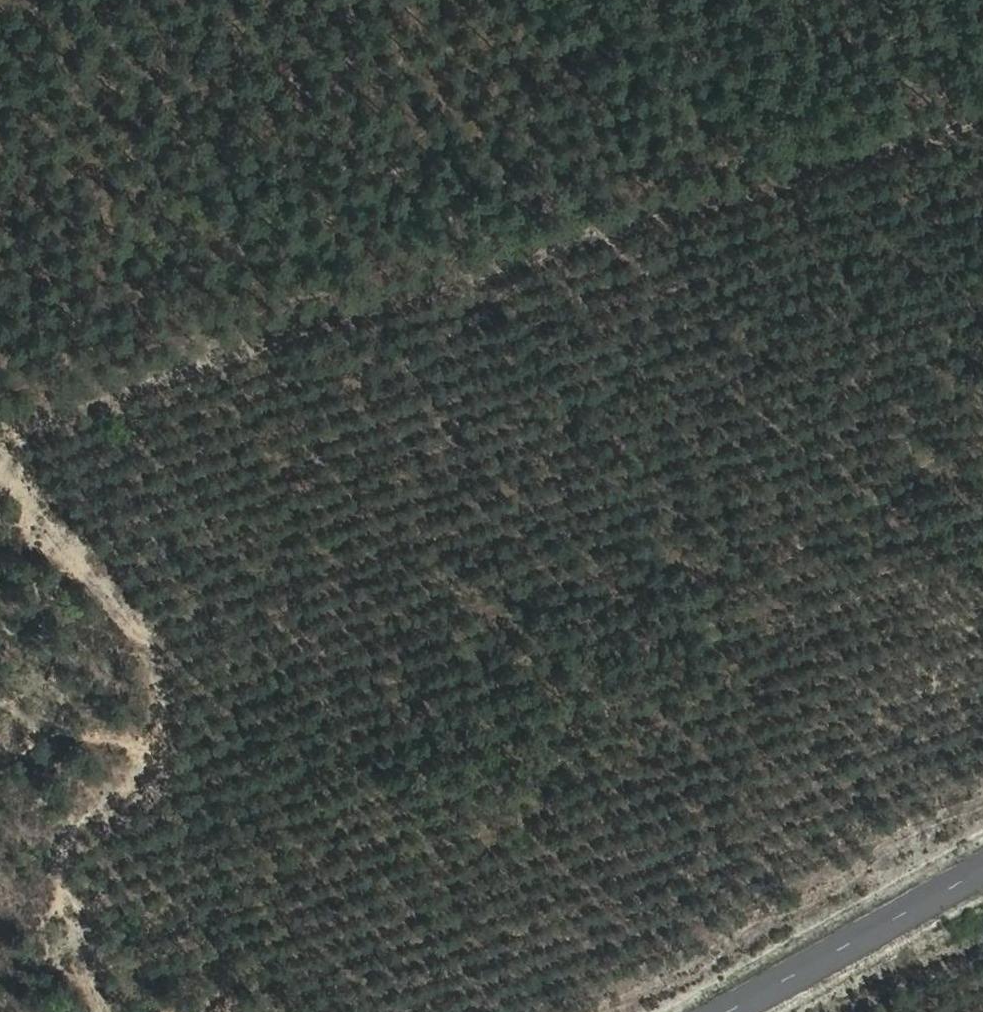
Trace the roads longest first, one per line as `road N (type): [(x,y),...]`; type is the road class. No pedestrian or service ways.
road 1 (unclassified): [(731,1011),(982,870)]

